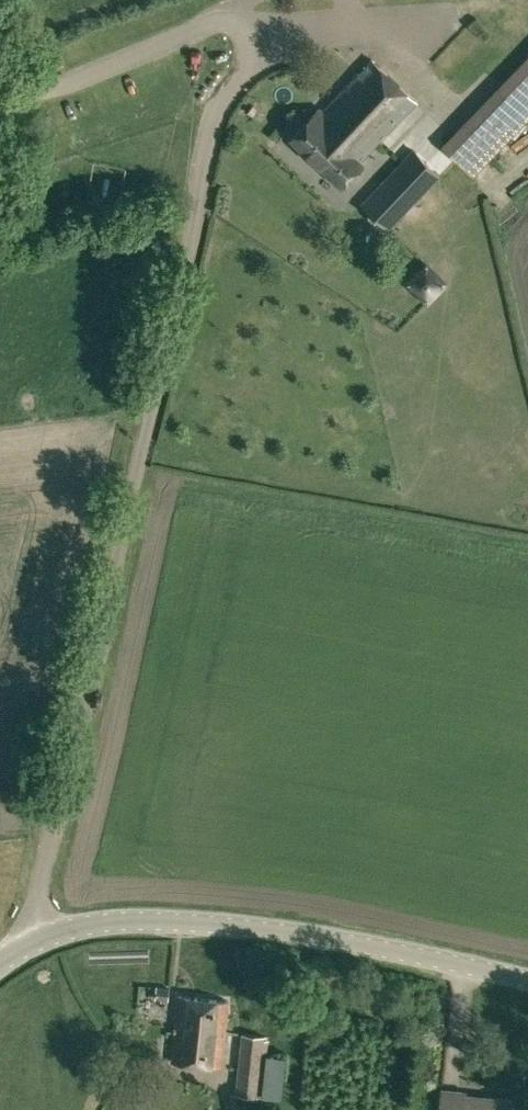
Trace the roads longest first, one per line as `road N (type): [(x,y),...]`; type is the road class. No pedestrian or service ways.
road 1 (residential): [(32,939),(210,136),(239,72),(245,26)]
road 2 (tertiary): [(32,939),(163,921),(256,926),(527,982)]
road 3 (residential): [(0,103),(77,83),(211,28),(245,26)]

